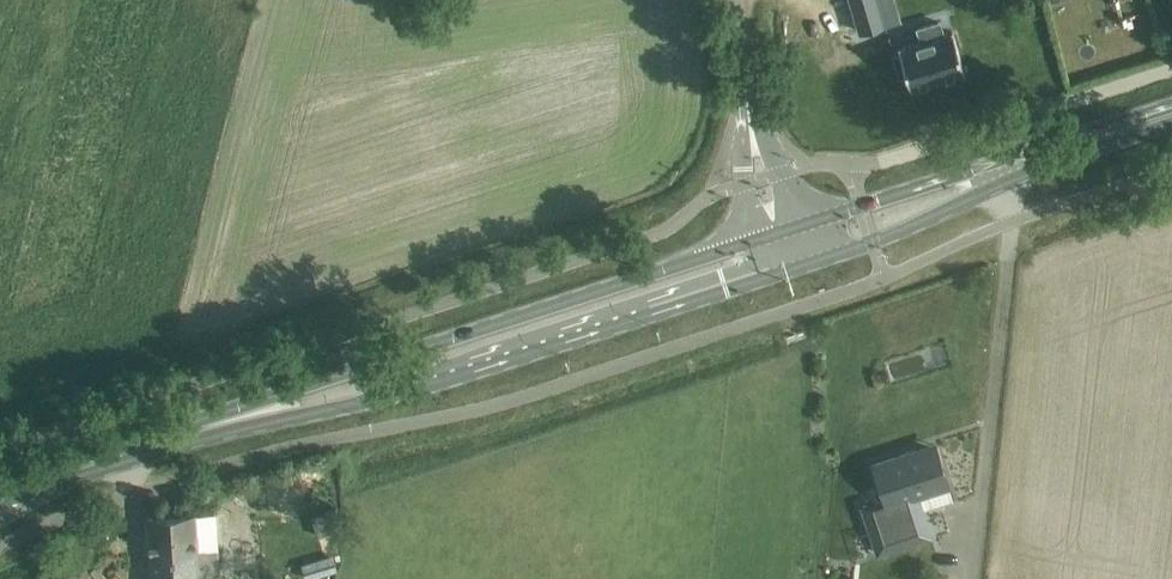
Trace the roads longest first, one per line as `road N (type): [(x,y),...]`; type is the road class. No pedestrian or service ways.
road 1 (primary): [(216,423),(368,403),(791,271)]
road 2 (primary): [(778,232),(357,368),(216,423)]
road 3 (primary): [(791,271),(875,244),(1050,155)]
road 4 (primary): [(1050,155),(999,163),(778,232)]
road 5 (unclassified): [(778,232),(762,179),(740,0)]
road 6 (primary): [(0,493),(216,423)]
road 7 (primary): [(1050,155),(1171,116)]

